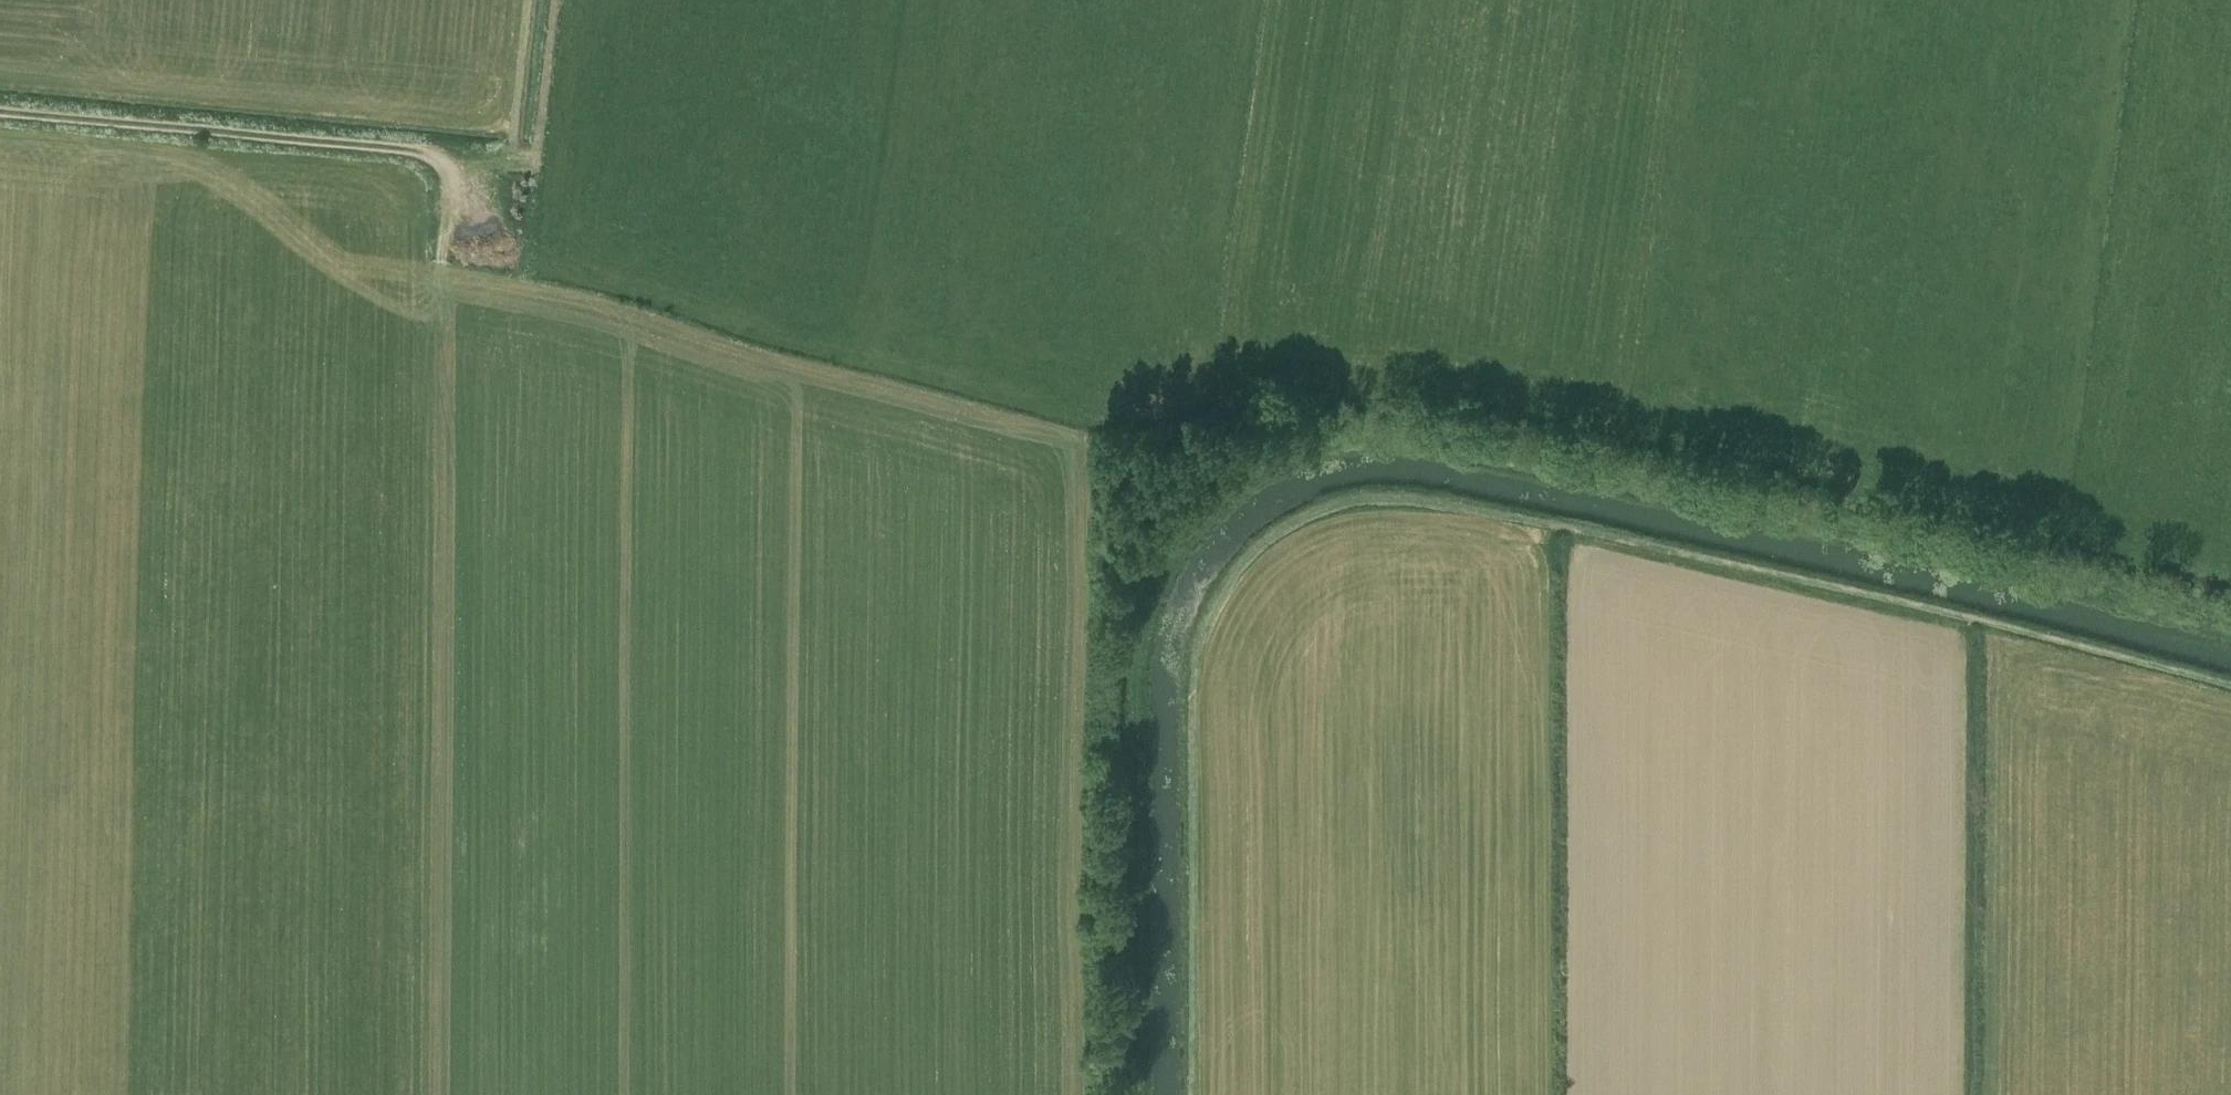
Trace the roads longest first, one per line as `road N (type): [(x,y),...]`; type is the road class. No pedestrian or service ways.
road 1 (track): [(0,112),(433,157)]

